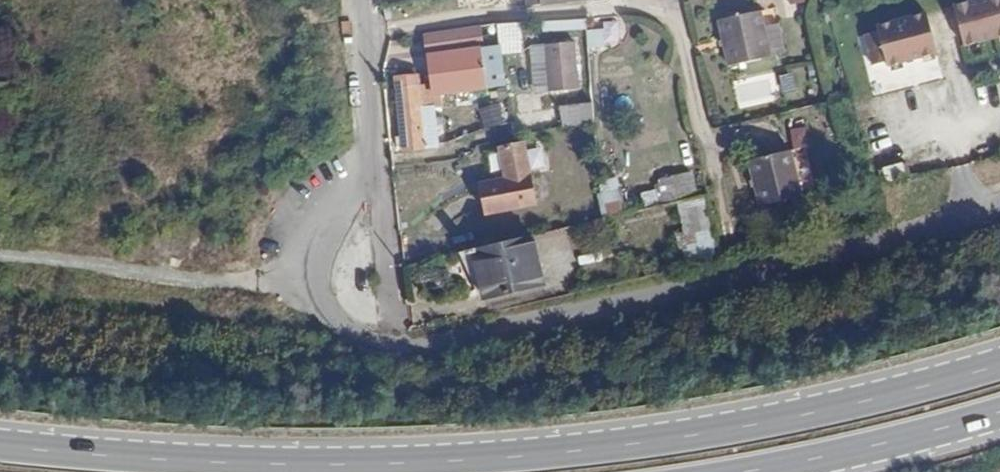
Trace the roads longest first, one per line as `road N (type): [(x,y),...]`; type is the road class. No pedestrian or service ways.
road 1 (residential): [(999,208),(421,359),(370,350),(307,291),(321,236),(375,166),(365,0)]
road 2 (primary): [(999,365),(751,425),(514,457),(277,464),(0,446)]
road 3 (primary): [(747,471),(999,412)]
road 4 (track): [(0,258),(173,277)]

